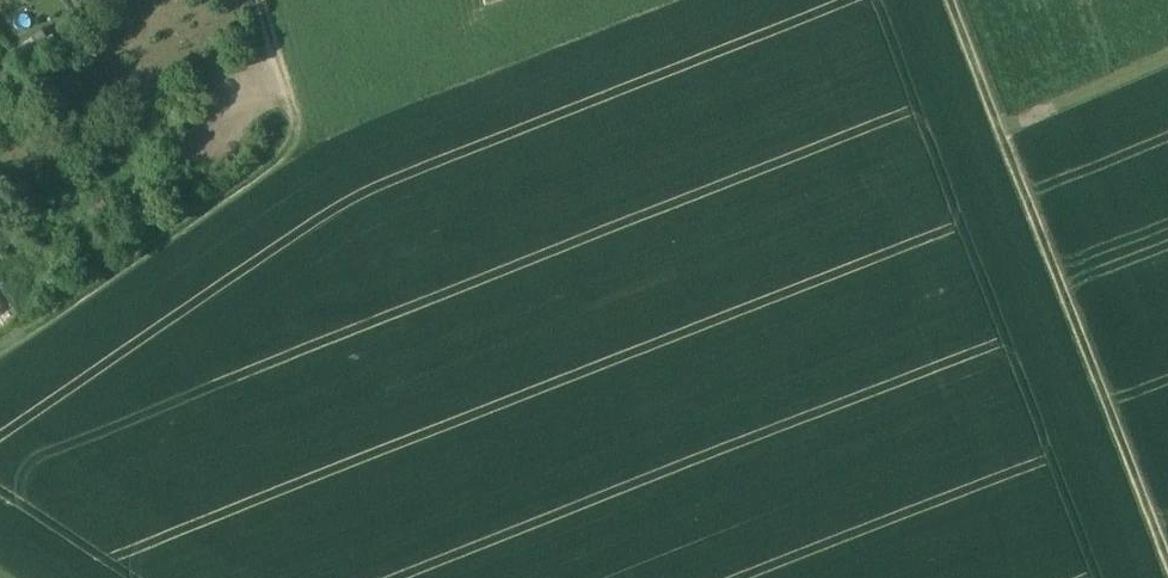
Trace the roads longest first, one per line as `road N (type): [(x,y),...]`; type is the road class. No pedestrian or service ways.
road 1 (track): [(1167,563),(949,0)]
road 2 (track): [(0,347),(292,147),(302,109),(261,0)]

